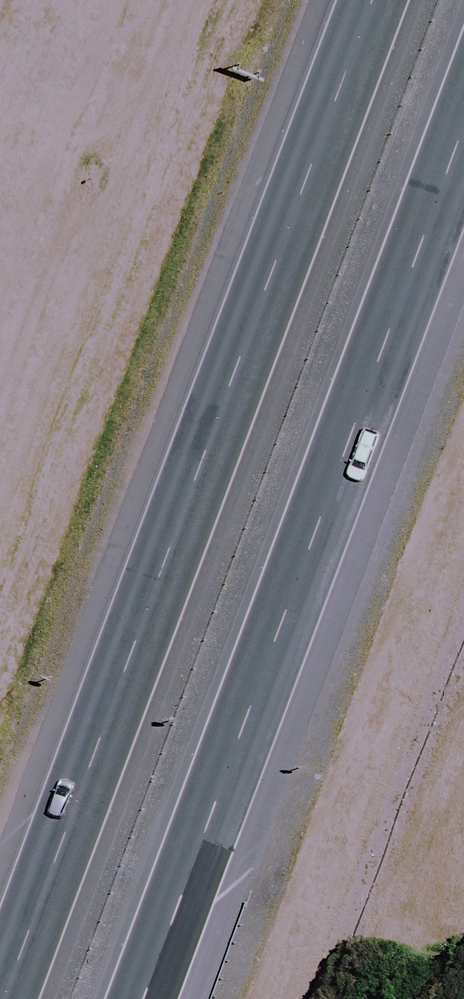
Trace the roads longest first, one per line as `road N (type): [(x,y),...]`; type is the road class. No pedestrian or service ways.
road 1 (motorway): [(7,998),(374,0)]
road 2 (motorway): [(463,131),(141,998)]

